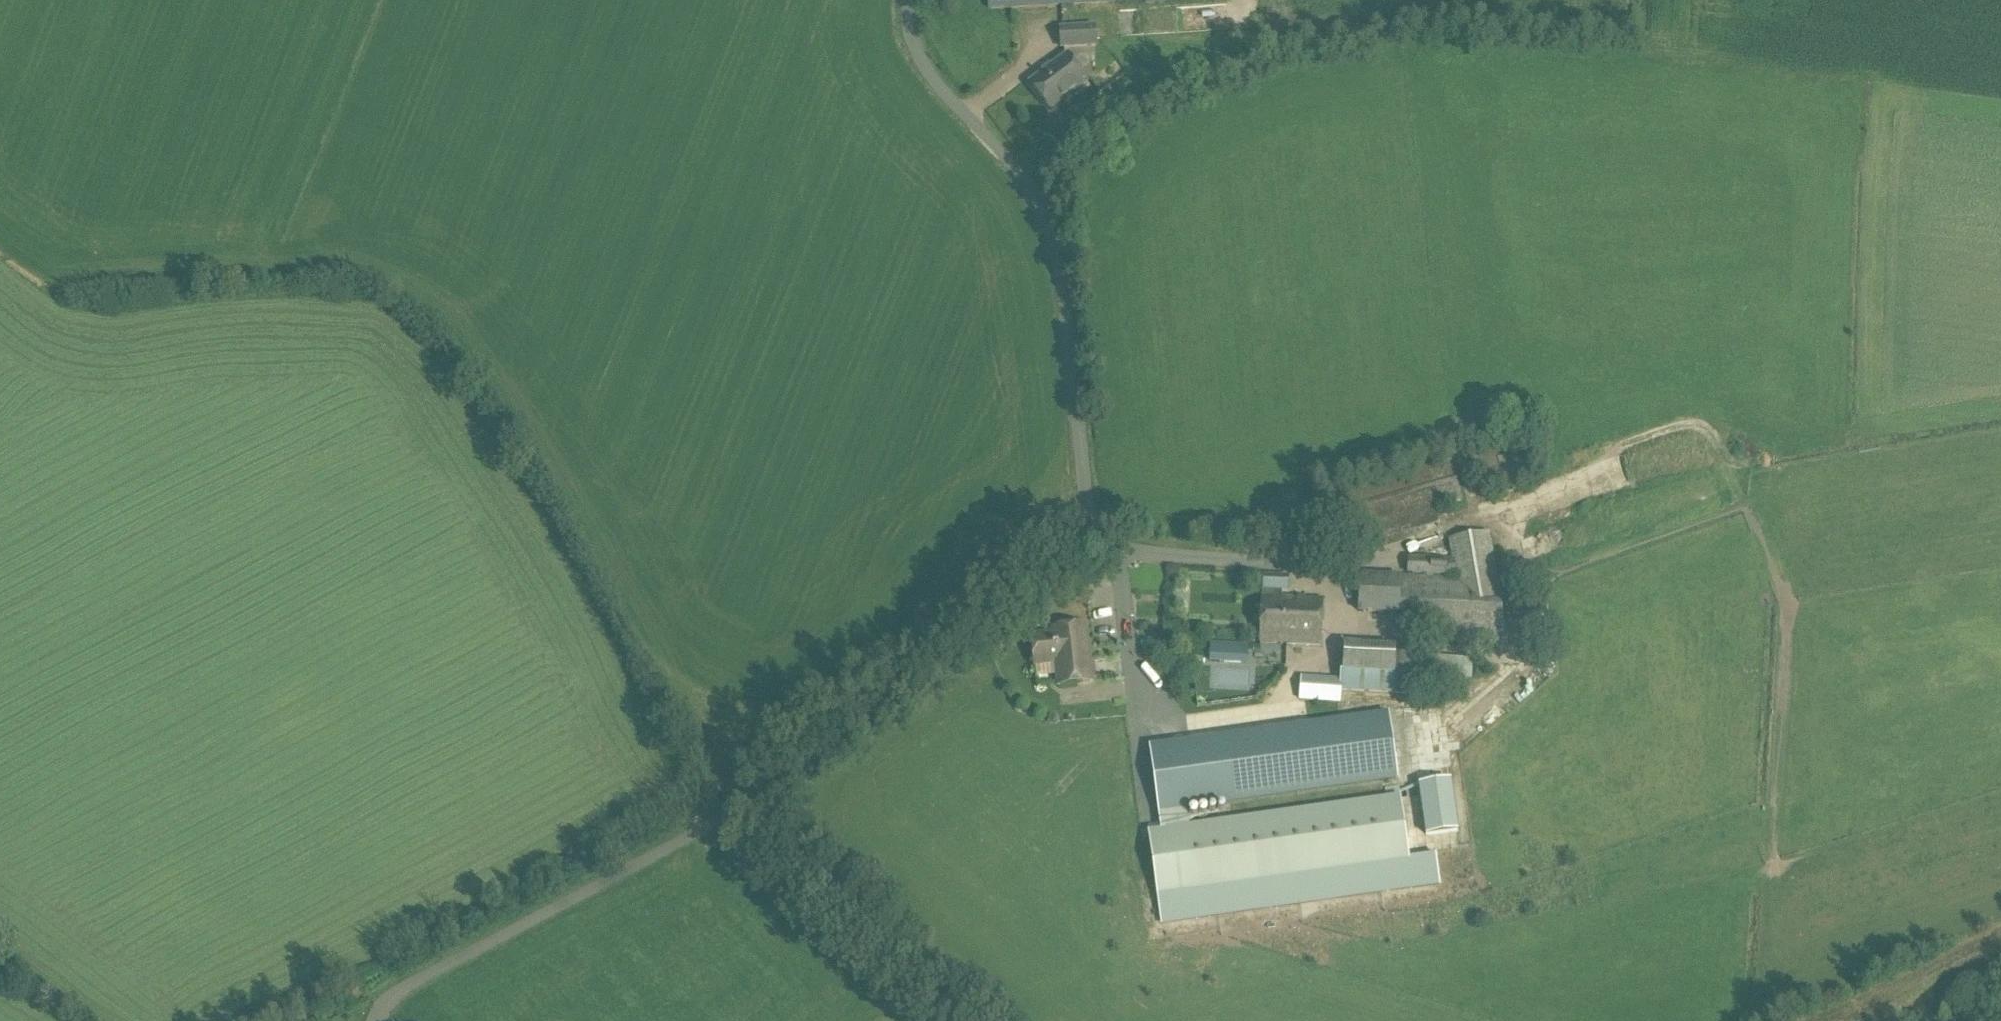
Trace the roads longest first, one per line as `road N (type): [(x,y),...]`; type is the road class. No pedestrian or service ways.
road 1 (unclassified): [(964,1020),(788,856),(758,811),(765,787),(1085,557),(1090,544),(1057,258),(1044,211),(1020,170),(935,79),(911,39),(906,0)]

